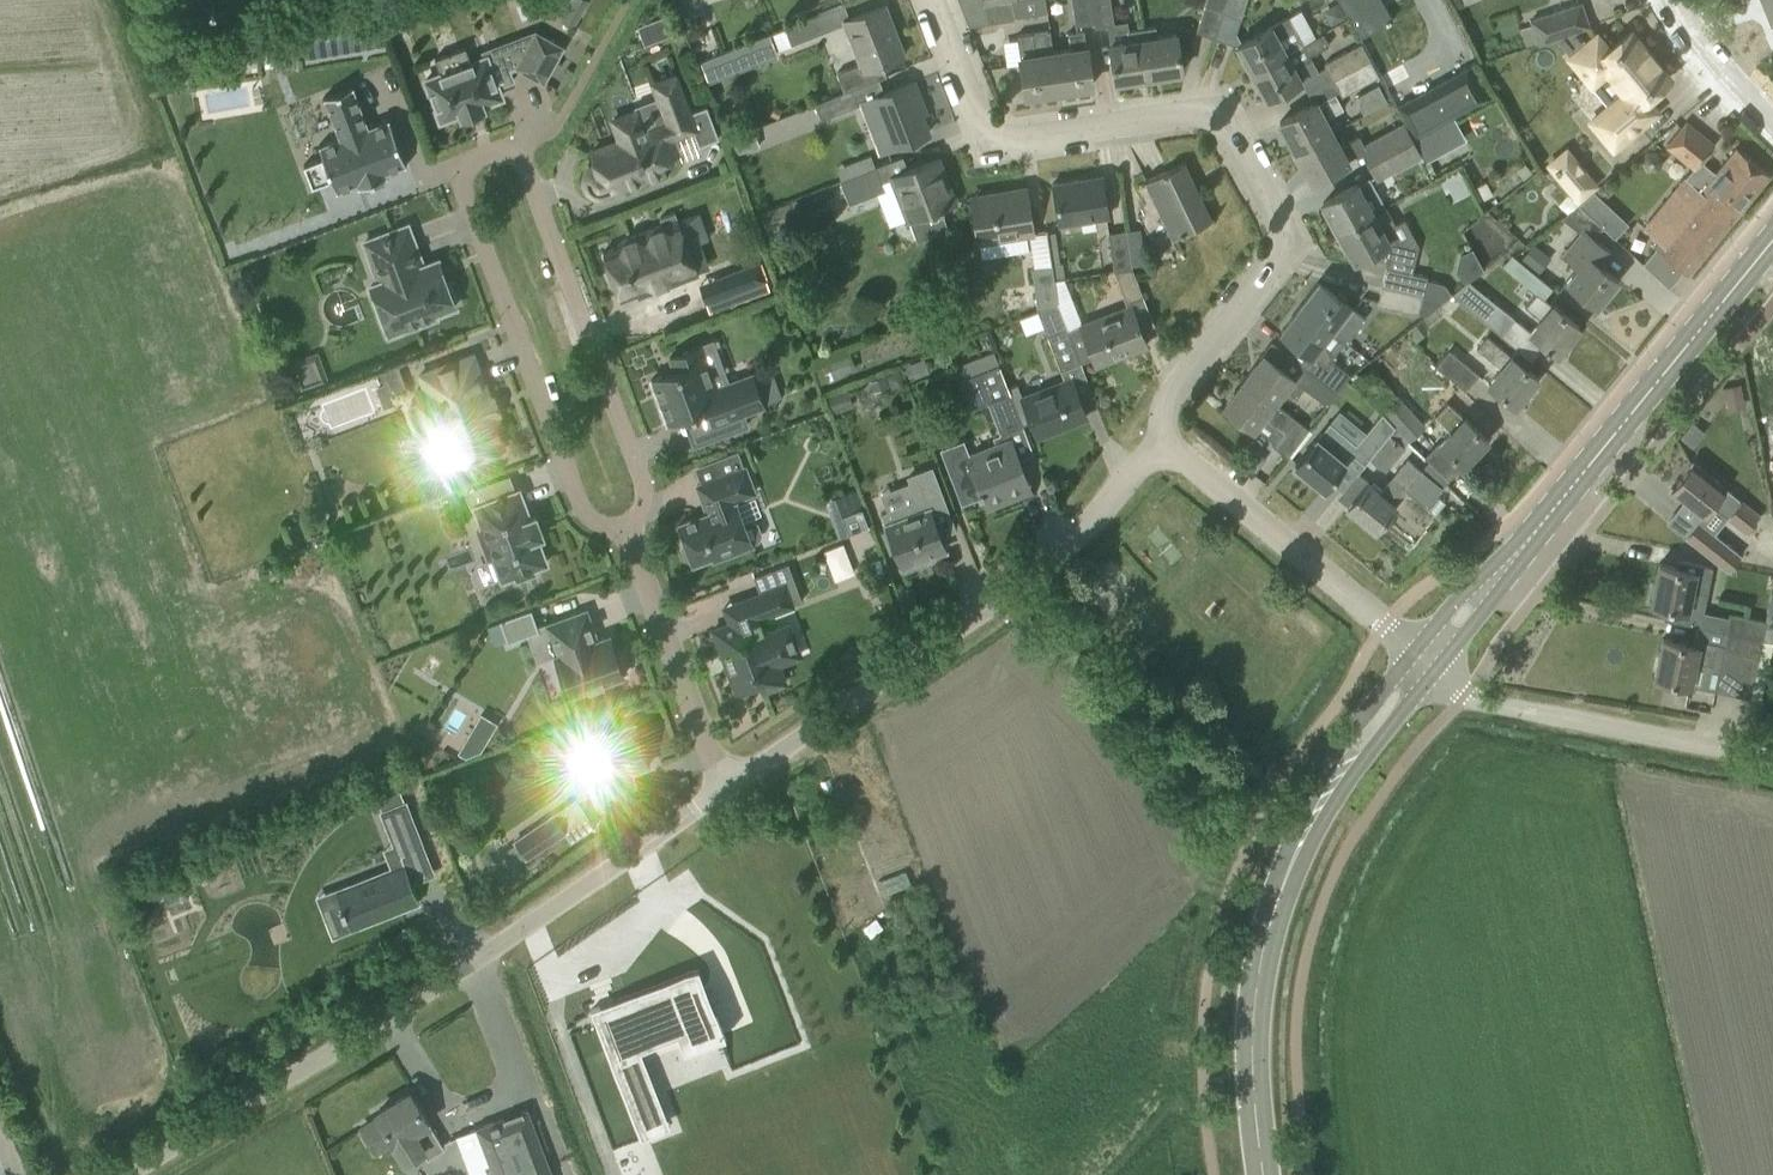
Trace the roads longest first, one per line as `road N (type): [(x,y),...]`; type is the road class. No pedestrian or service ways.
road 1 (residential): [(1160,441),(1169,395),(1277,255),(1280,221),(1220,116),(1193,110),(1024,139),(997,136),(978,118),(933,0)]
road 2 (unclassified): [(122,1174),(388,1017),(725,787)]
road 3 (unclassified): [(725,787),(1037,569),(1160,441)]
road 4 (residential): [(517,143),(457,167),(586,513),(625,529)]
road 5 (secondary): [(1428,662),(1714,310)]
road 6 (residential): [(625,529),(640,513),(644,484),(517,143)]
road 7 (unclassified): [(1428,662),(1493,704),(1772,760)]
road 8 (secondary): [(1263,1174),(1251,1041),(1257,979),(1301,833)]
road 9 (unclassified): [(1428,662),(1160,441)]
road 10 (residential): [(725,787),(625,529)]
road 11 (secondary): [(1428,662),(1383,686),(1326,765),(1301,833)]
road 12 (secondary): [(1301,833),(1410,701),(1428,662)]
road 13 (residential): [(1772,119),(1694,51),(1669,0)]

